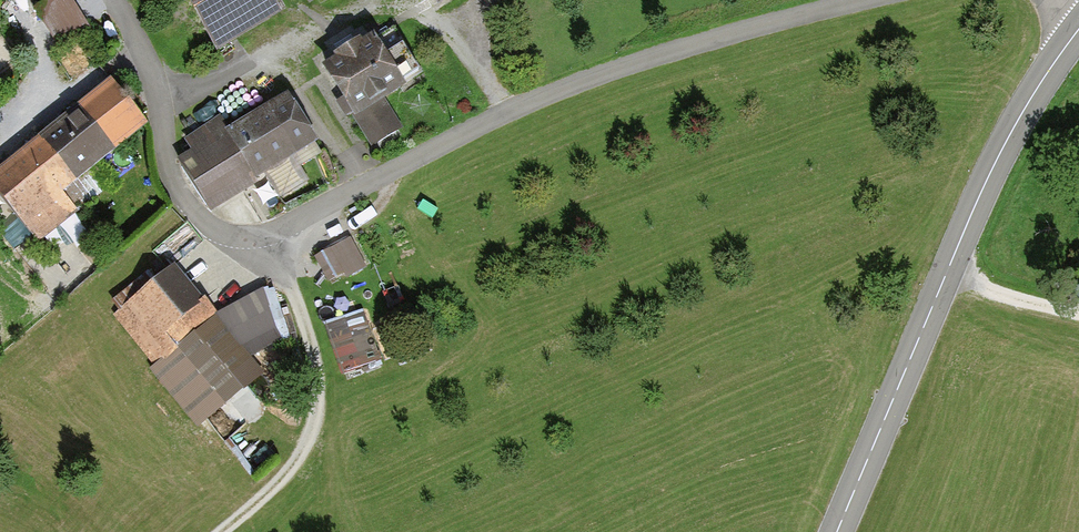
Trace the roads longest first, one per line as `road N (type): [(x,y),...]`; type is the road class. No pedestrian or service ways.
road 1 (unclassified): [(867,0),(597,73),(513,104),(278,230),(203,216),(178,179),(154,74),(113,0)]
road 2 (tertiary): [(838,531),(983,191),(1078,29)]
road 3 (track): [(278,230),(316,361),(316,417),(297,456),(217,531)]
road 4 (track): [(946,278),(1078,312)]

